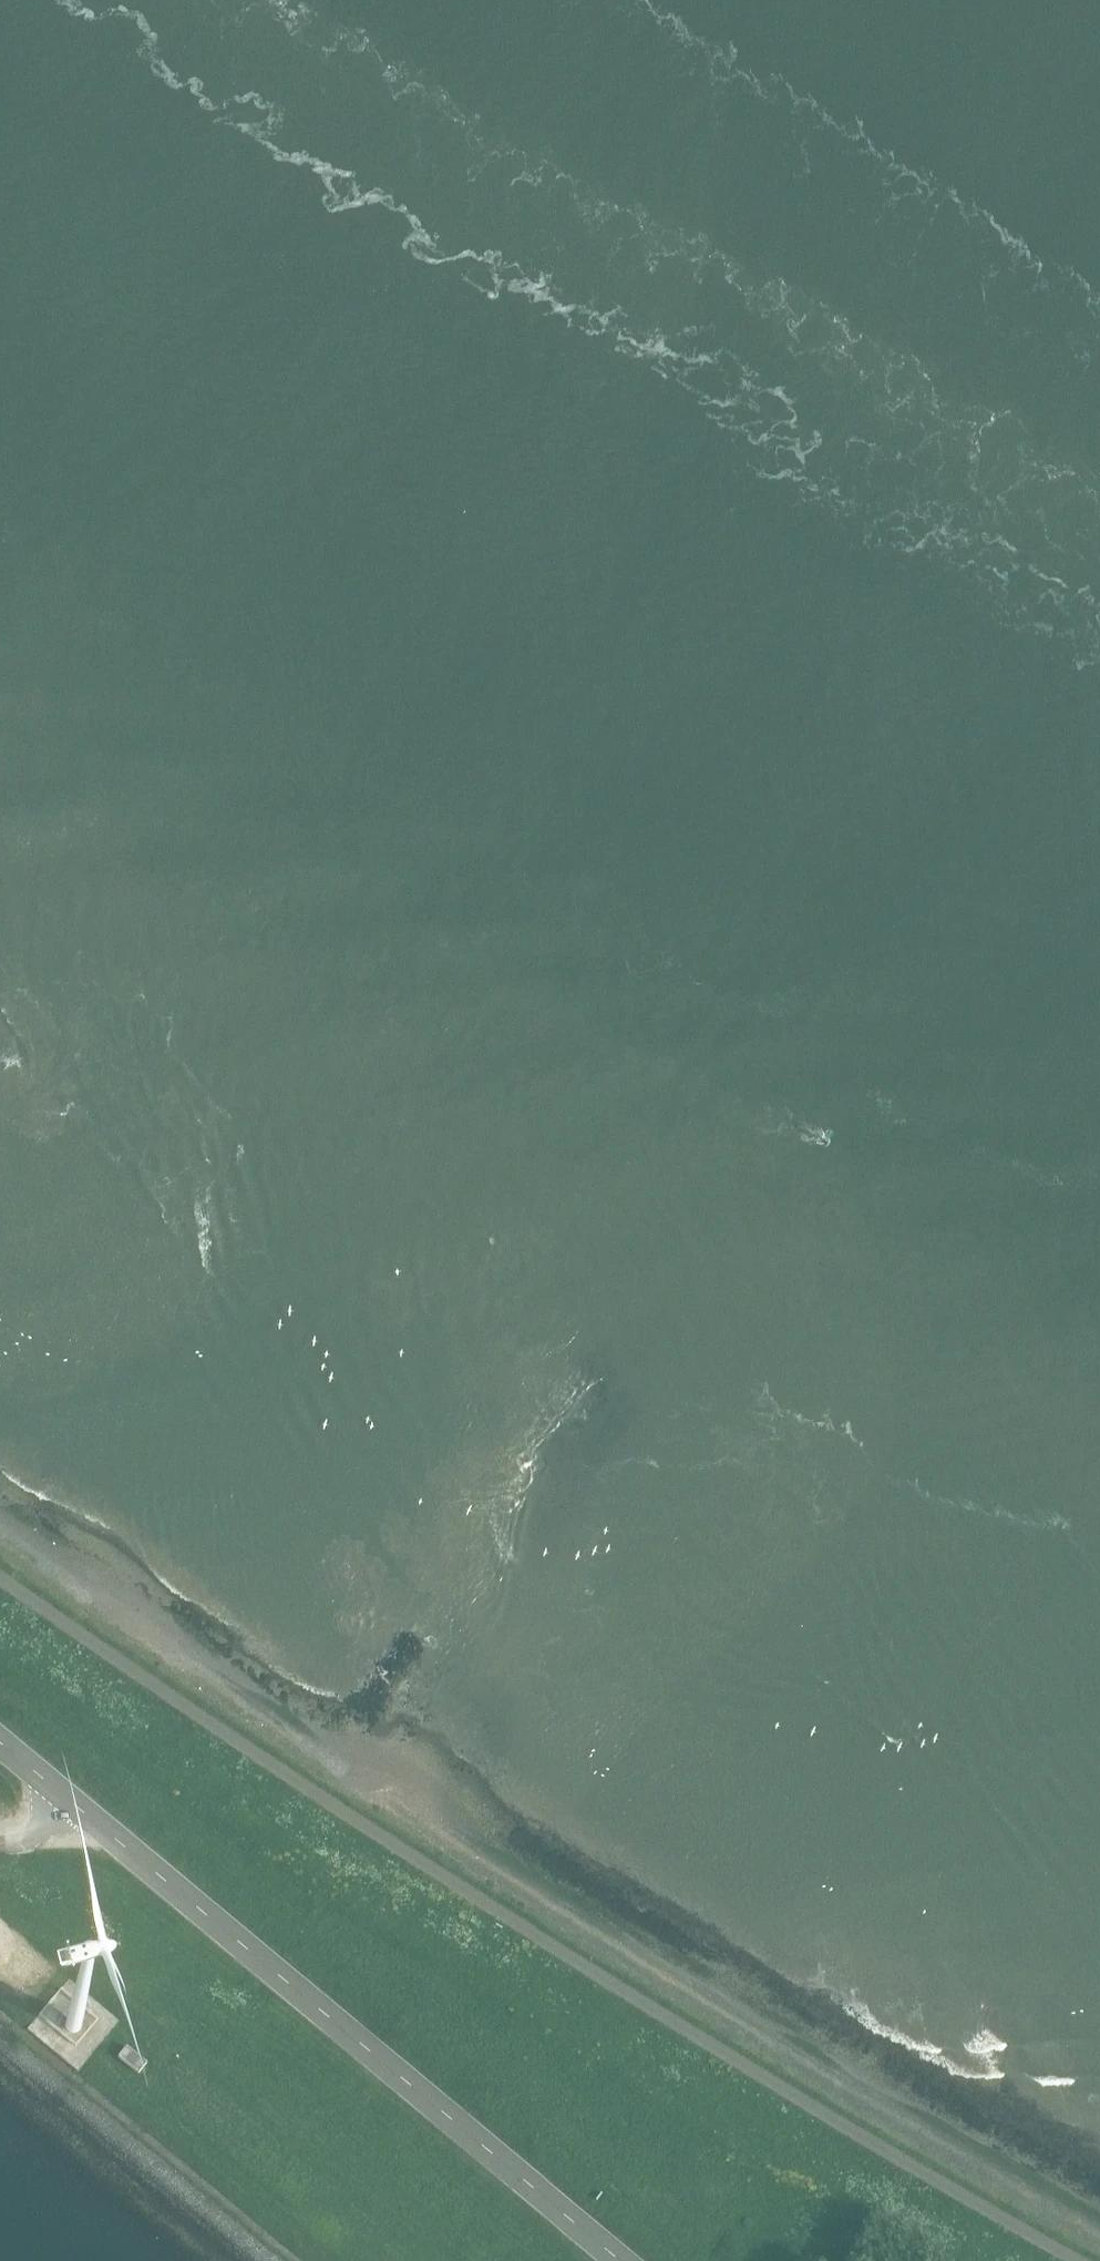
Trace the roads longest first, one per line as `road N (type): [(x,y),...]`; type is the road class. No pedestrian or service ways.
road 1 (tertiary): [(623,2260),(0,1738)]

